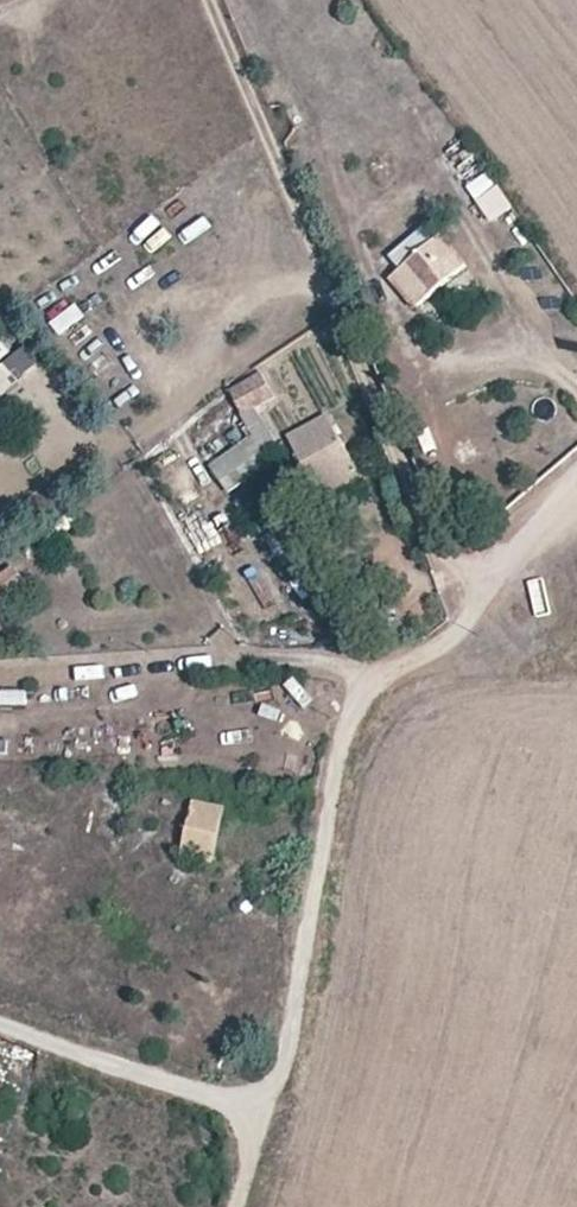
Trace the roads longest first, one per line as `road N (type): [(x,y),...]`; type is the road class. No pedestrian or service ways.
road 1 (track): [(261,1116),(292,1022),(344,743),(376,683),(449,641),(545,511),(576,481)]
road 2 (track): [(449,641),(289,187),(211,0)]
road 3 (track): [(0,1022),(261,1116)]

